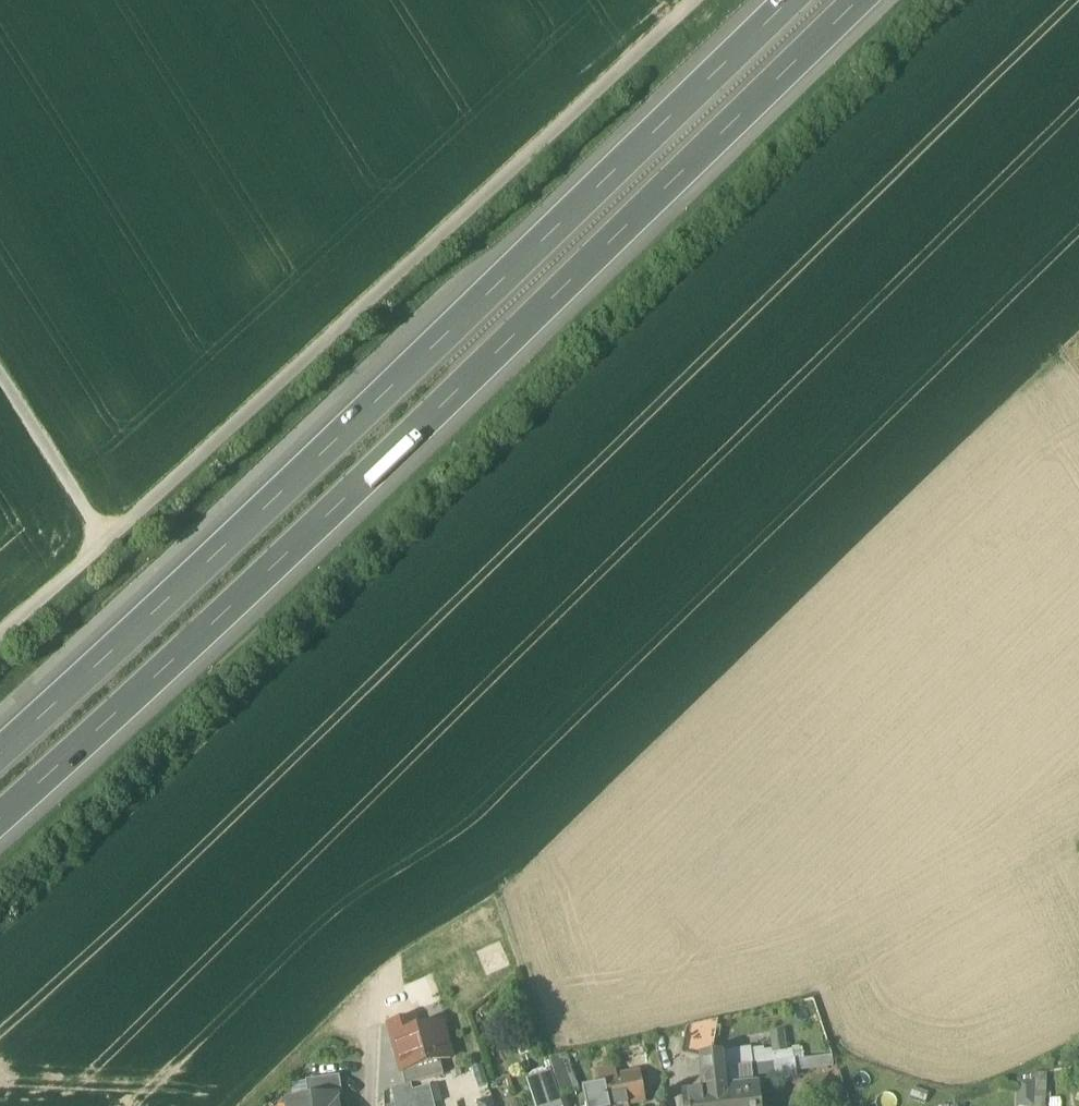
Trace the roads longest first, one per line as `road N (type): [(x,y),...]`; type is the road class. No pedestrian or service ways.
road 1 (motorway): [(0,815),(860,0)]
road 2 (motorway): [(788,0),(0,748)]
road 3 (track): [(686,0),(106,538)]
road 4 (track): [(106,538),(0,372)]
road 5 (track): [(0,630),(106,538)]

